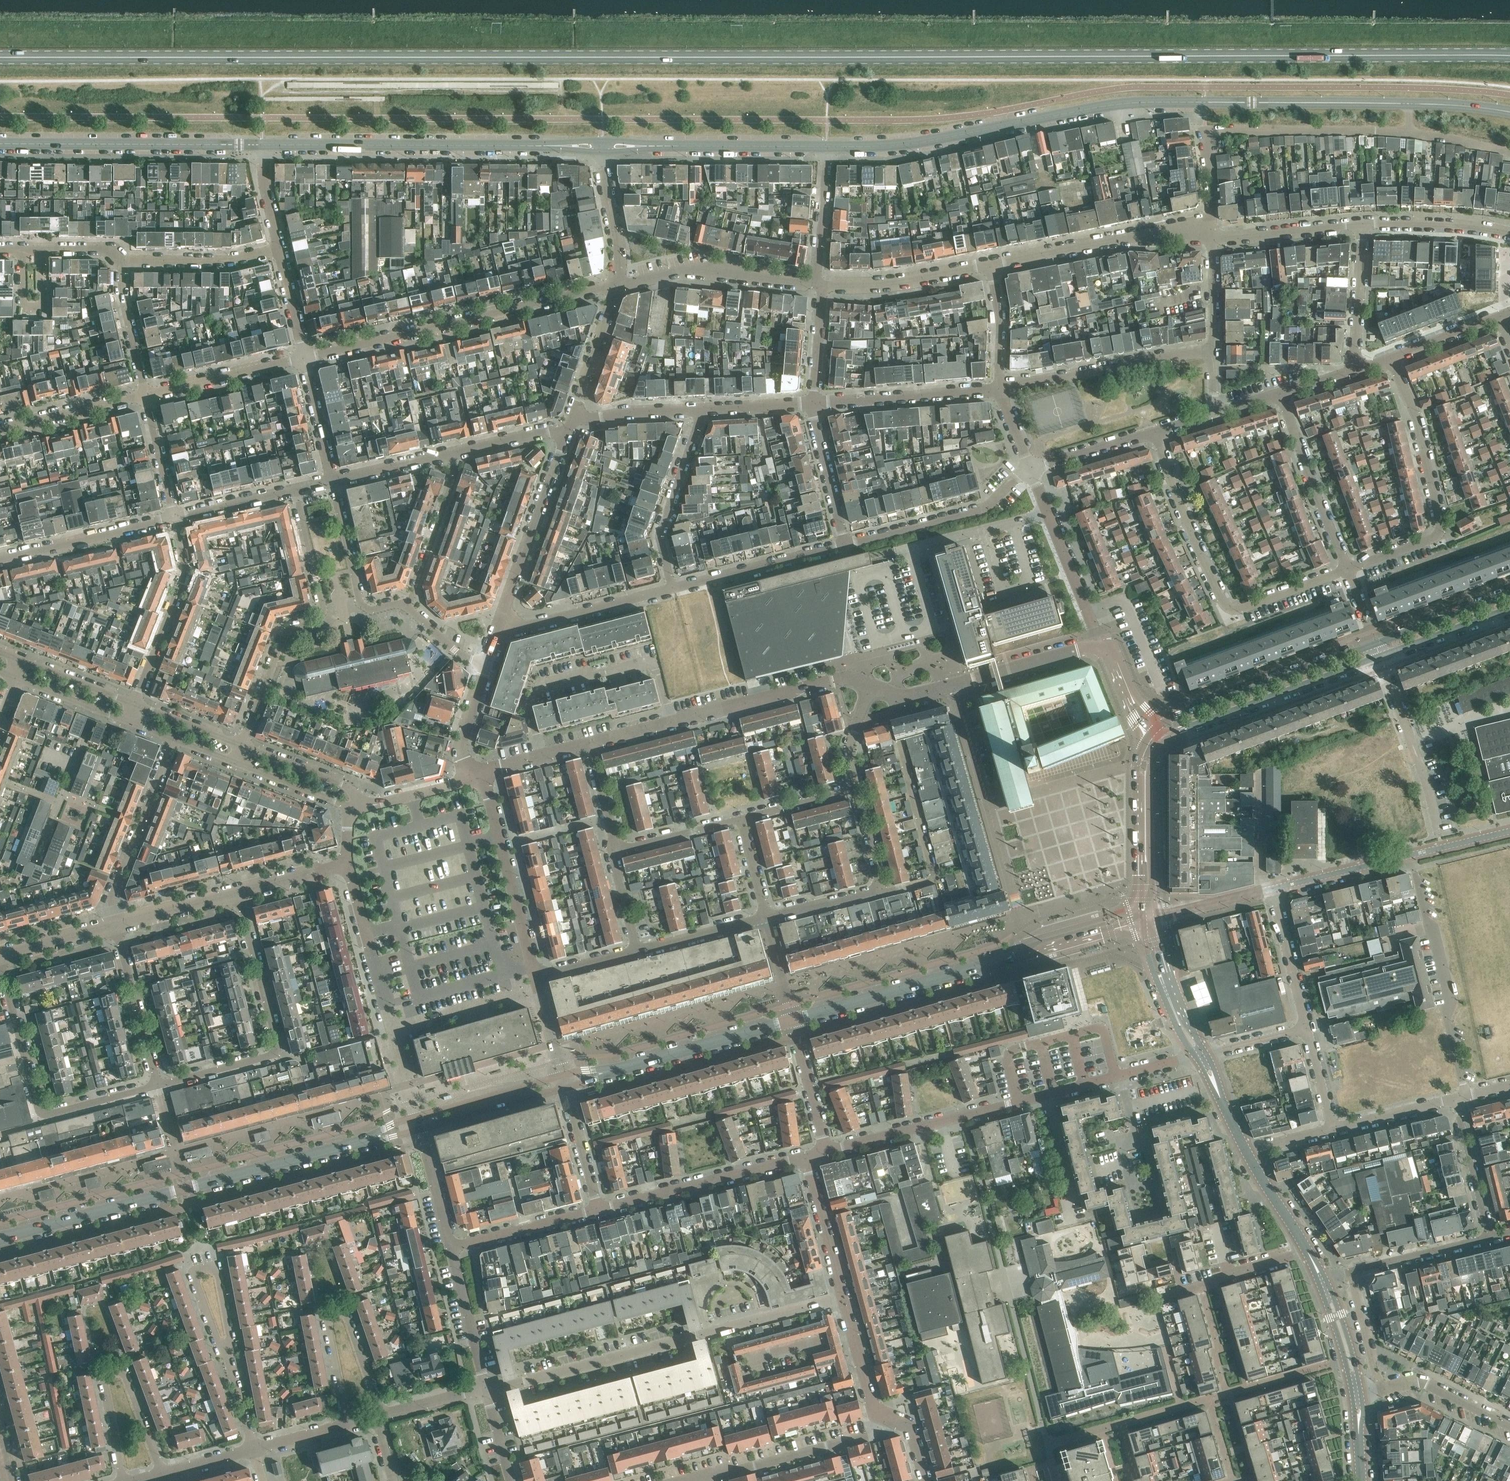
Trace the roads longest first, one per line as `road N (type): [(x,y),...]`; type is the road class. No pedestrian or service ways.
road 1 (secondary): [(1509,55),(0,58)]
road 2 (tertiary): [(827,146),(907,144),(1137,101),(1509,111)]
road 3 (residential): [(1307,1028),(1271,889),(1410,855),(1452,1003),(1446,1017),(1466,1096)]
road 4 (tertiary): [(0,1239),(418,1124)]
road 5 (residential): [(487,1389),(844,1298)]
road 6 (residential): [(1345,1359),(1047,1444),(1052,1463)]
road 7 (residential): [(304,357),(616,285)]
road 8 (tertiary): [(264,145),(565,146)]
road 9 (residential): [(590,743),(845,678),(871,685)]
road 10 (residential): [(295,490),(323,611),(284,634),(241,745)]
road 11 (residential): [(157,1085),(276,1050),(237,893)]
road 12 (residential): [(1347,569),(1434,538),(1441,527),(1414,413),(1392,358)]
road 13 (residential): [(0,963),(41,1114),(157,1085)]
road 14 (tertiary): [(0,144),(264,145)]
road 15 (tertiary): [(565,1082),(793,1020)]
road 16 (residential): [(378,1416),(349,1317),(335,1312),(326,1322),(345,1424)]
road 17 (tertiary): [(1375,643),(1158,725)]
road 18 (tertiary): [(1163,739),(1380,657)]
road 19 (residential): [(122,1480),(103,1383),(118,1371),(162,1473)]
road 20 (residential): [(1046,1094),(826,1151)]
road 21 (residential): [(1209,236),(1124,237),(990,263)]
road 22 (residential): [(1000,388),(1214,348)]
road 23 (residential): [(685,1480),(876,1432),(879,1413)]
road 24 (residential): [(766,918),(878,887),(857,790)]
road 25 (residential): [(806,1156),(598,1210)]
road 26 (residential): [(534,976),(483,771)]
road 27 (tertiary): [(793,1020),(996,962)]
road 28 (residential): [(819,284),(694,270),(616,285)]
road 29 (residential): [(845,544),(987,507),(1030,468)]
road 30 (residential): [(115,926),(112,895),(174,738)]
road 31 (residential): [(133,704),(186,576),(173,519)]
road 32 (residential): [(1234,609),(1194,541),(1155,432)]
road 33 (residential): [(502,619),(566,436)]
road 34 (residential): [(672,588),(659,536),(702,409)]
road 35 (residential): [(813,402),(1000,388)]
road 36 (residential): [(1347,569),(1281,394)]
road 37 (tertiary): [(641,146),(827,146)]
road 38 (residential): [(1439,833),(1380,657)]
road 39 (residential): [(228,1353),(220,1276),(211,1267),(197,1273),(195,1284),(219,1345)]
road 40 (residential): [(672,588),(845,544)]
road 41 (residential): [(0,559),(173,519)]
road 42 (residential): [(502,619),(526,626),(672,588)]
road 43 (residential): [(392,1031),(348,863)]
road 44 (residential): [(990,263),(871,285),(819,284)]
road 45 (residential): [(404,605),(371,610),(359,603),(331,481)]
road 46 (residential): [(95,709),(36,863)]
road 47 (residential): [(157,1085),(115,926)]
road 48 (residential): [(145,395),(304,357)]
road 49 (residential): [(450,453),(453,479),(404,605)]
road 50 (residential): [(124,262),(226,261),(280,249)]
road 51 (tertiary): [(1141,907),(1028,939),(996,962)]
road 52 (residential): [(897,552),(1048,512)]
road 53 (residential): [(1209,236),(1363,223)]
road 54 (residential): [(1308,1250),(1162,1298)]
road 55 (tertiary): [(418,1124),(565,1082)]
road 56 (tertiary): [(996,962),(1143,921)]
road 57 (residential): [(598,1210),(450,1247)]
road 58 (residential): [(0,429),(145,395)]
road 59 (tertiary): [(1207,1053),(1167,972),(1154,915)]
road 60 (residential): [(1354,370),(1363,223)]
road 61 (residential): [(844,1298),(806,1156)]
road 62 (residential): [(487,1389),(450,1247)]
road 63 (residential): [(1363,223),(1509,232)]
road 64 (tertiary): [(1143,921),(1154,974),(1195,1056)]
road 65 (residential): [(845,544),(813,402)]
road 66 (residential): [(1489,1238),(1455,1099)]
road 67 (tertiary): [(1509,594),(1375,643)]
road 68 (residential): [(1099,645),(1048,512)]
road 69 (residential): [(1046,1094),(1072,1195),(1064,1197),(1071,1226)]
road 70 (residential): [(1351,1272),(1489,1238)]
road 71 (residential): [(1509,1424),(1422,1381),(1379,1390)]
road 72 (residential): [(819,284),(827,146)]
road 73 (tertiary): [(1380,657),(1509,609)]
road 74 (residential): [(145,395),(122,295),(124,262)]
road 75 (residential): [(574,414),(616,285)]
road 76 (residential): [(826,1151),(793,1020)]
road 77 (residential): [(616,285),(602,152)]
road 78 (residential): [(637,950),(766,918)]
road 79 (residential): [(359,801),(347,786),(241,745)]
road 80 (residential): [(598,1210),(565,1082)]
road 81 (residential): [(1030,468),(1155,432)]
road 82 (residential): [(1133,1190),(1122,1144),(1136,1141),(1116,1076)]
road 83 (residential): [(574,414),(593,420),(702,409)]
road 84 (residential): [(0,249),(108,249),(124,262)]
road 85 (residential): [(173,519),(145,395)]
road 86 (residential): [(617,850),(740,818)]
road 87 (residential): [(450,1247),(418,1124)]
road 88 (residential): [(331,481),(304,357)]
road 89 (residential): [(1332,1129),(1455,1099)]
road 90 (residential): [(115,926),(237,893)]
road 91 (residential): [(956,684),(1078,651)]
road 92 (residential): [(988,806),(956,684)]
road 93 (residential): [(235,763),(352,810)]
road 94 (residential): [(173,519),(295,490)]
road 95 (residential): [(1000,388),(990,263)]
road 96 (residential): [(331,481),(450,453)]
road 97 (residential): [(1379,1390),(1351,1272)]
road 98 (residential): [(740,818),(857,790)]
road 99 (residential): [(1234,609),(1347,569)]

